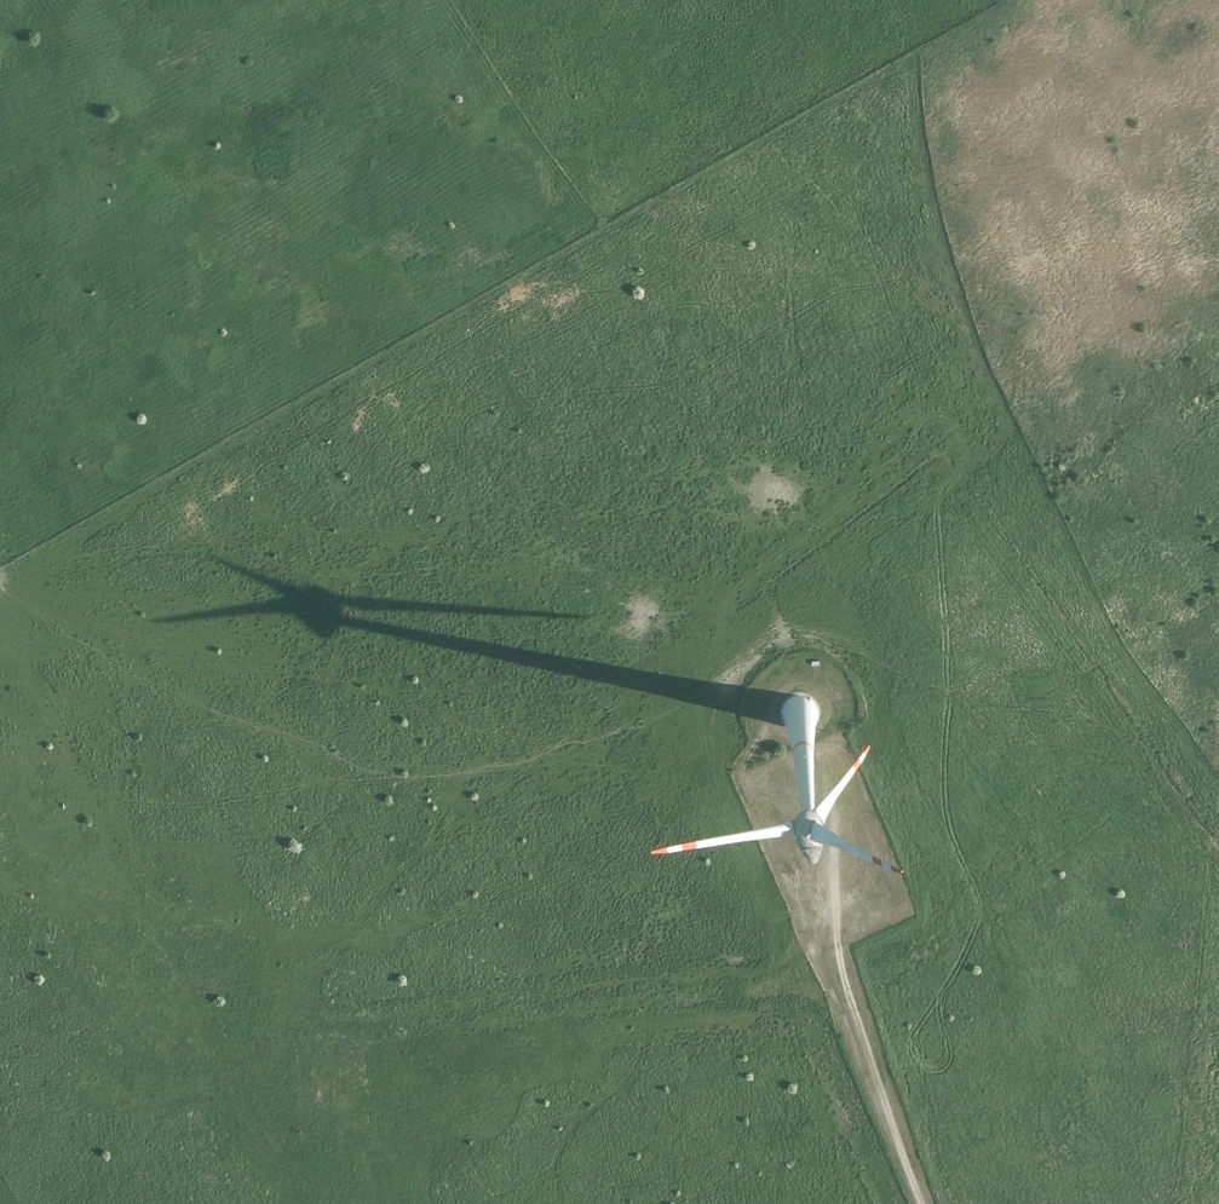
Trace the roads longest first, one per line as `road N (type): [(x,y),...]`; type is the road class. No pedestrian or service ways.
road 1 (track): [(836,985),(308,1045)]
road 2 (track): [(779,822),(926,1203)]

